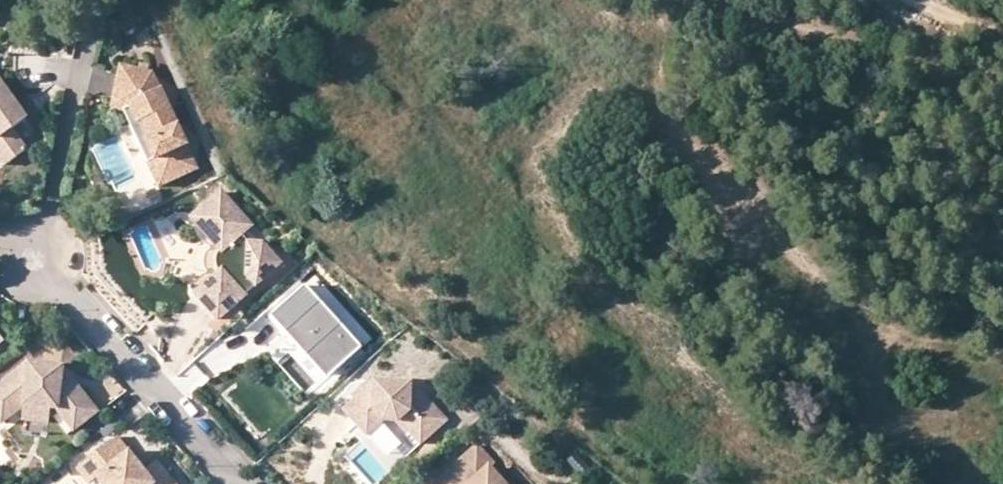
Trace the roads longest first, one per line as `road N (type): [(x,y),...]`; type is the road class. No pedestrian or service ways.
road 1 (residential): [(233,483),(31,258)]
road 2 (track): [(926,4),(1002,142)]

